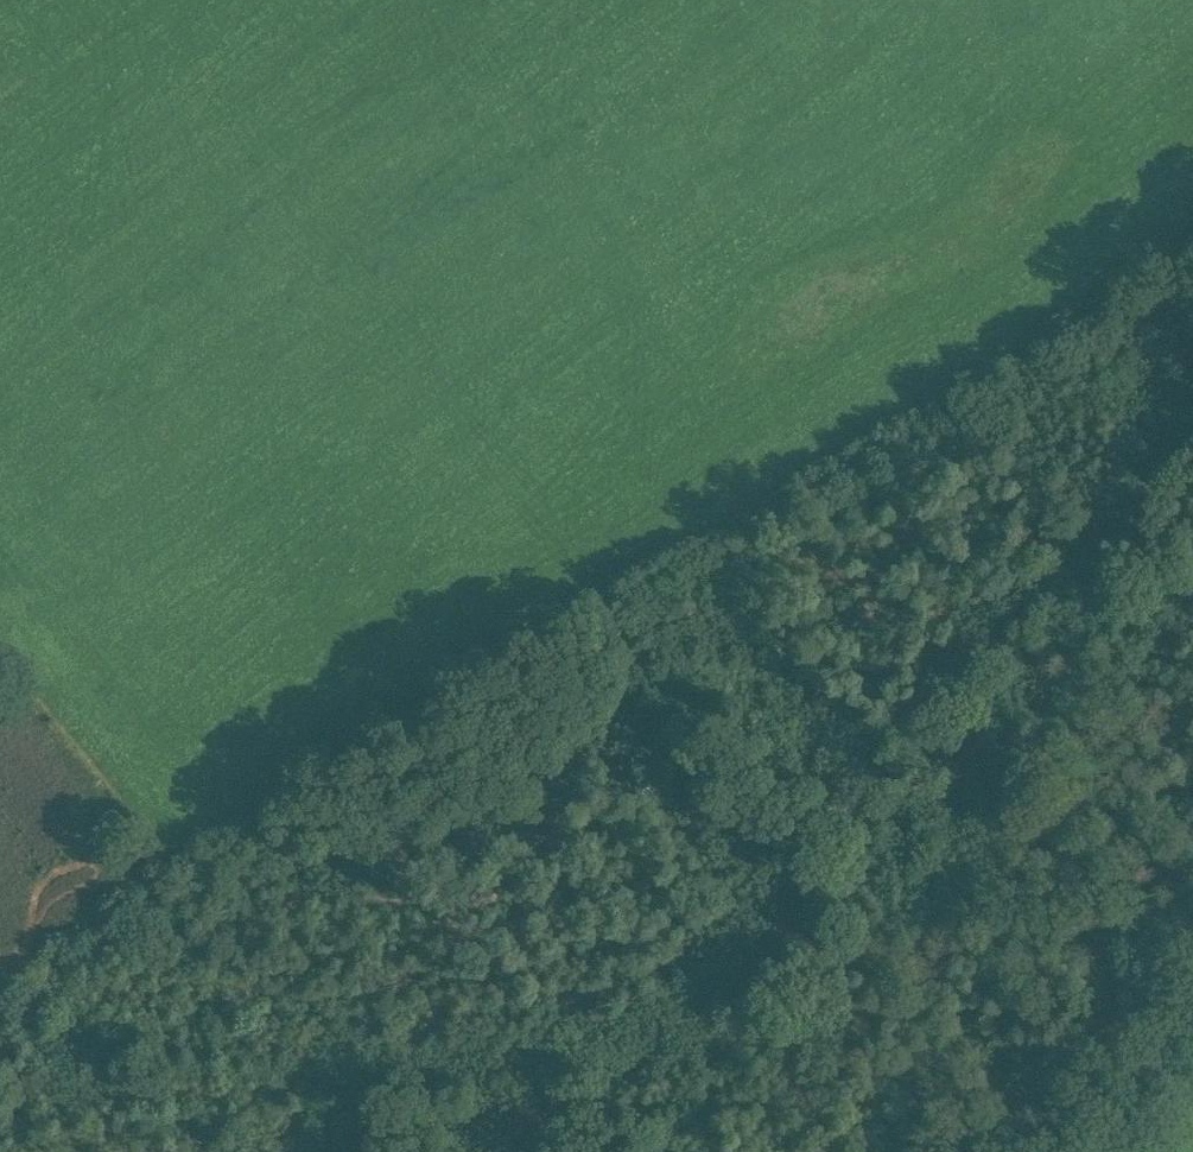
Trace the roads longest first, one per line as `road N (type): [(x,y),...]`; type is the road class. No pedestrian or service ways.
road 1 (track): [(1091,1151),(1192,1017)]

